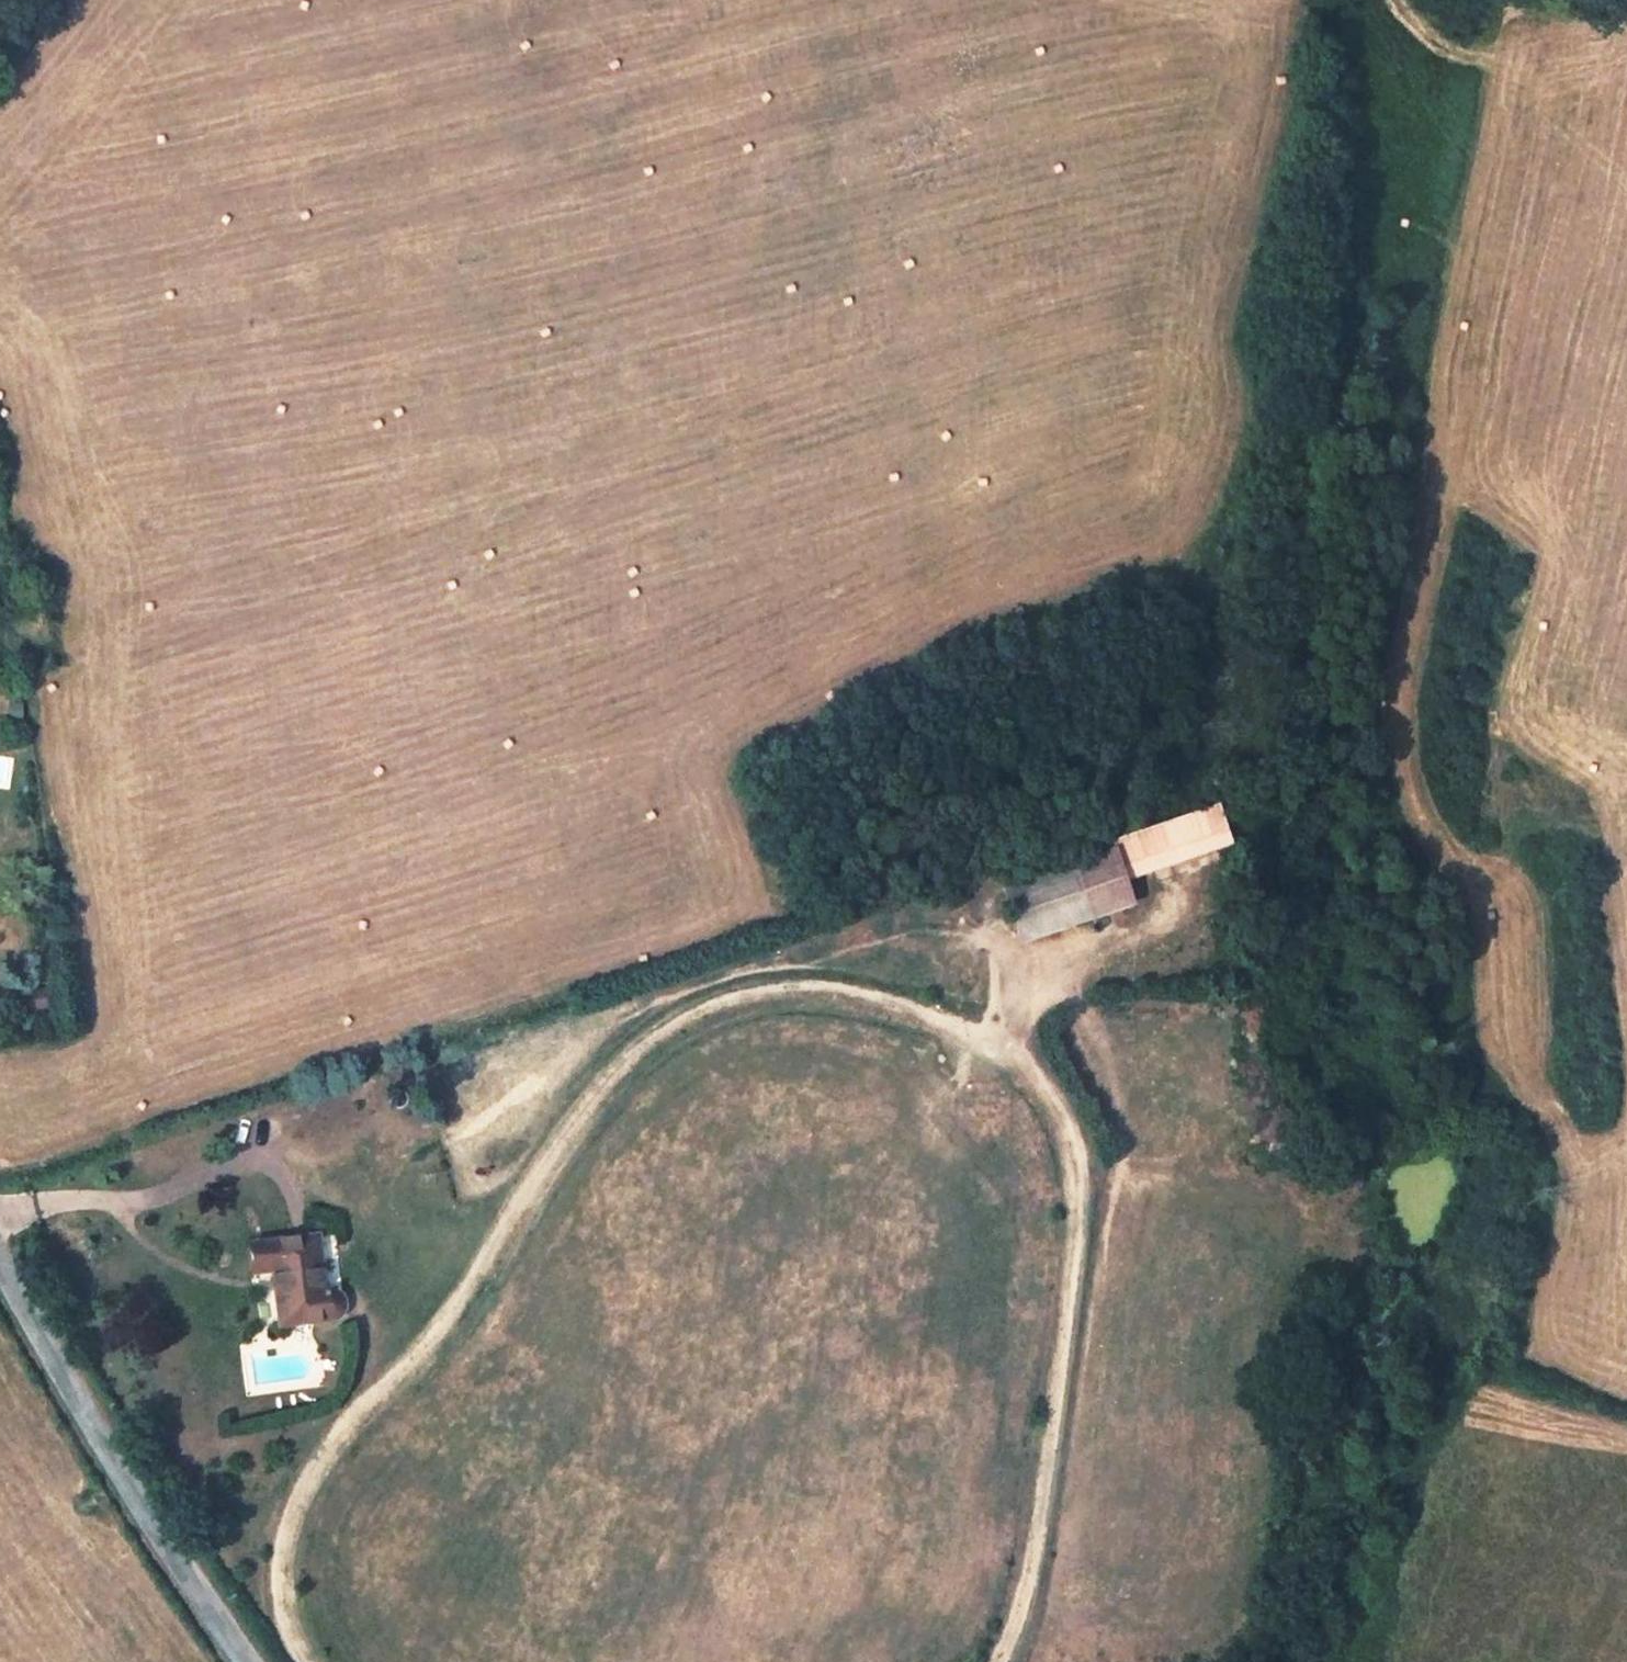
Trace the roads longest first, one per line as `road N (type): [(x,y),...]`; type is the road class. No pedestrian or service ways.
road 1 (residential): [(246,1661),(135,1502),(0,1268)]

